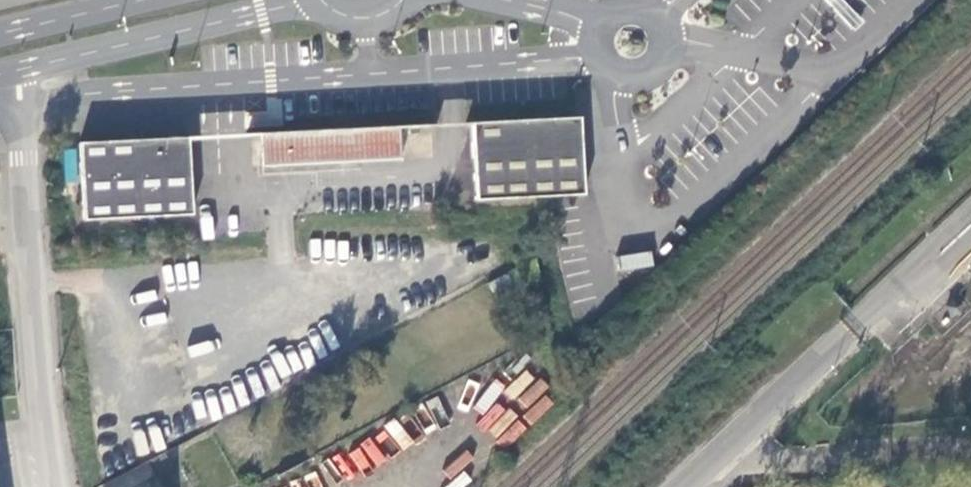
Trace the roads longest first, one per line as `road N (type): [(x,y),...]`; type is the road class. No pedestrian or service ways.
road 1 (residential): [(57,486),(43,410),(21,68)]
road 2 (unclassified): [(21,68),(330,0)]
road 3 (unclassified): [(679,486),(857,328)]
road 4 (unclassified): [(144,0),(0,34)]

